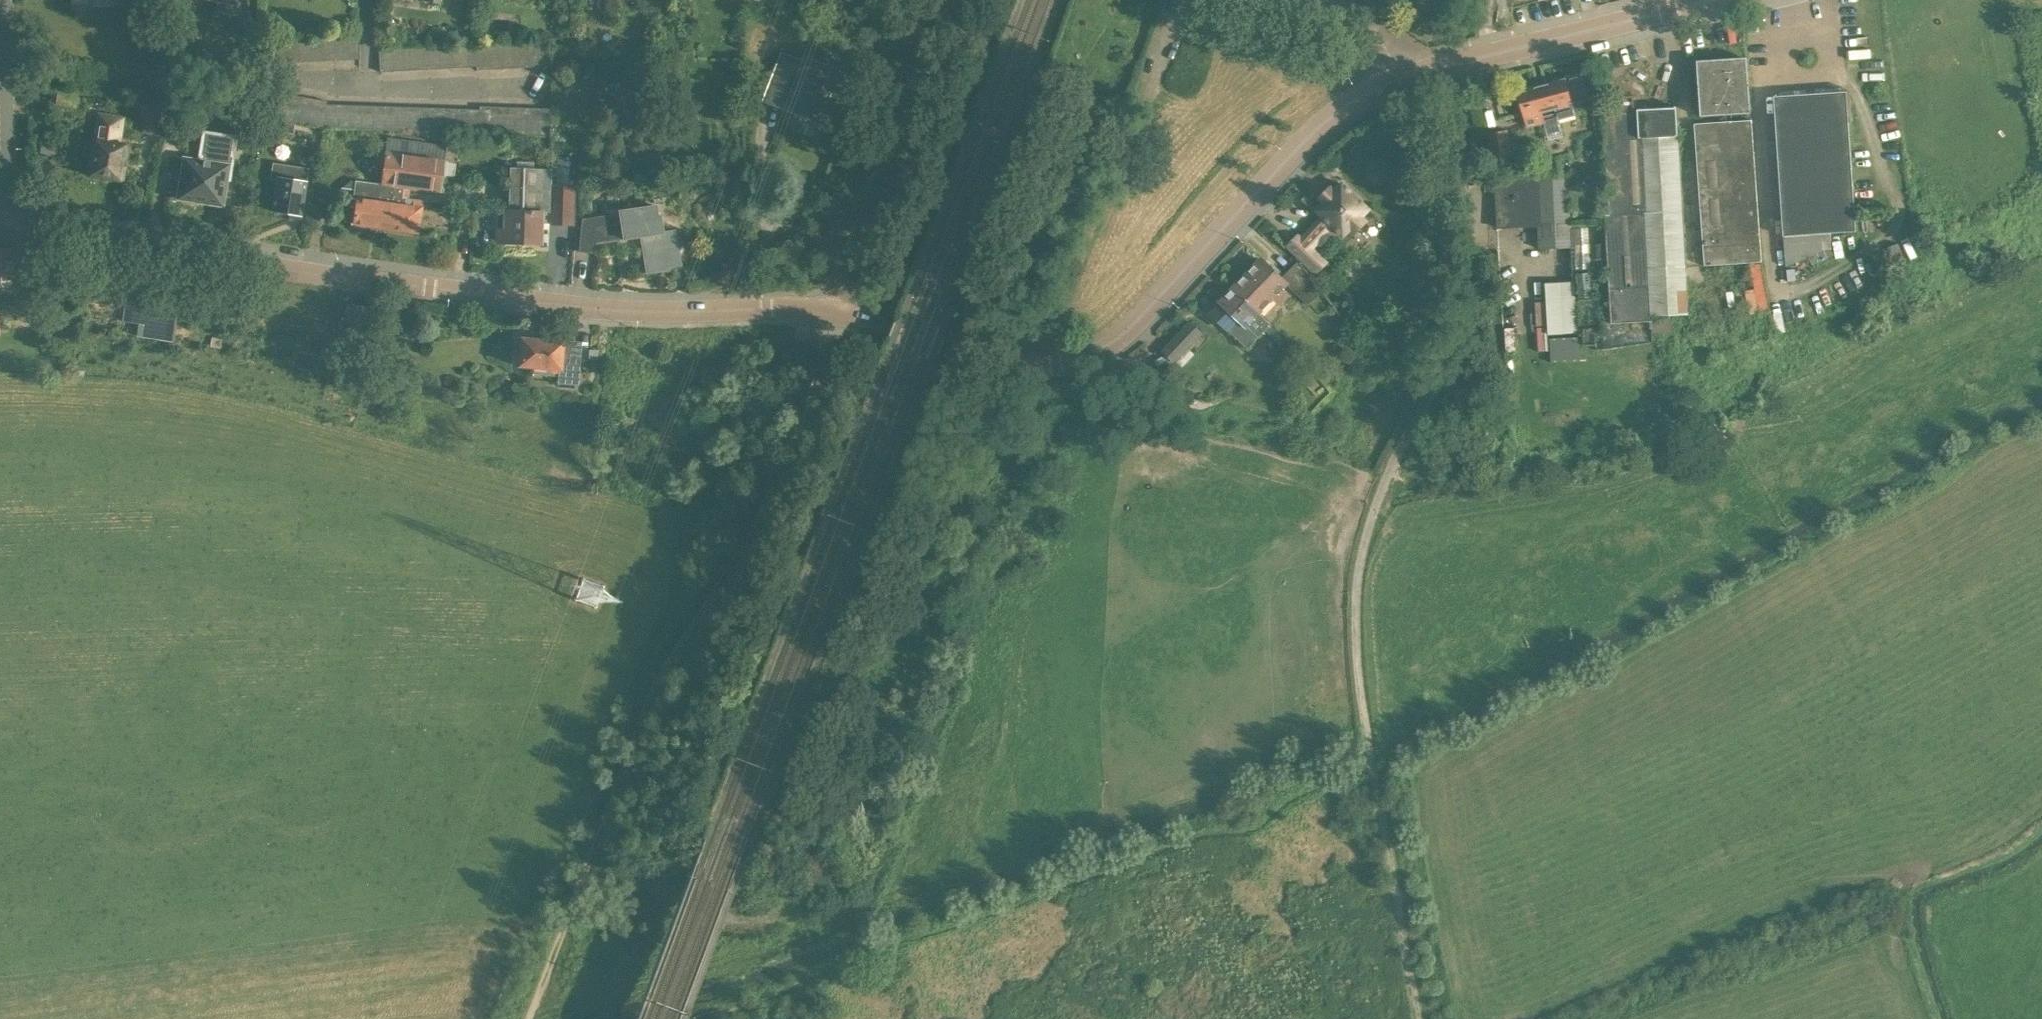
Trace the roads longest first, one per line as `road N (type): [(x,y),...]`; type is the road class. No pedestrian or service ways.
road 1 (residential): [(6,224),(547,302),(840,313)]
road 2 (track): [(529,1018),(651,682),(774,511),(819,396)]
road 3 (residential): [(958,353),(1018,366),(1055,364),(1106,346),(1329,116),(1436,64)]
road 4 (unclassified): [(1414,423),(1458,339),(1465,302),(1454,87),(1436,64)]
road 5 (track): [(1373,769),(1356,635),(1359,576),(1376,506),(1414,423)]
road 6 (residential): [(937,0),(840,313)]
road 7 (residential): [(1436,64),(1716,0)]
road 8 (track): [(1417,1018),(1373,769)]
road 9 (residential): [(6,224),(1,0)]
road 10 (residential): [(958,353),(840,313)]

